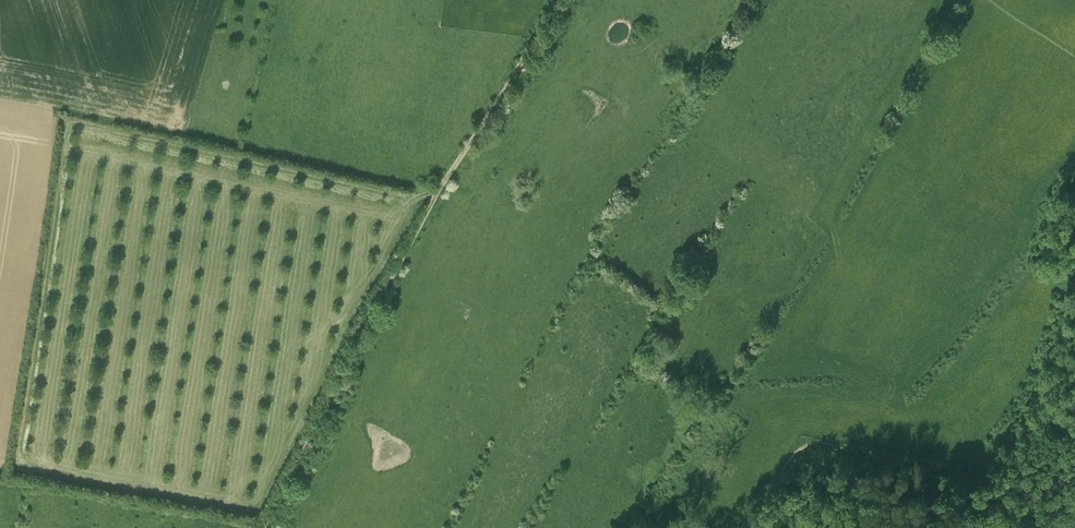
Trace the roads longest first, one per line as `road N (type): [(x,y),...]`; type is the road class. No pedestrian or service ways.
road 1 (track): [(555,0),(377,300),(267,527)]

